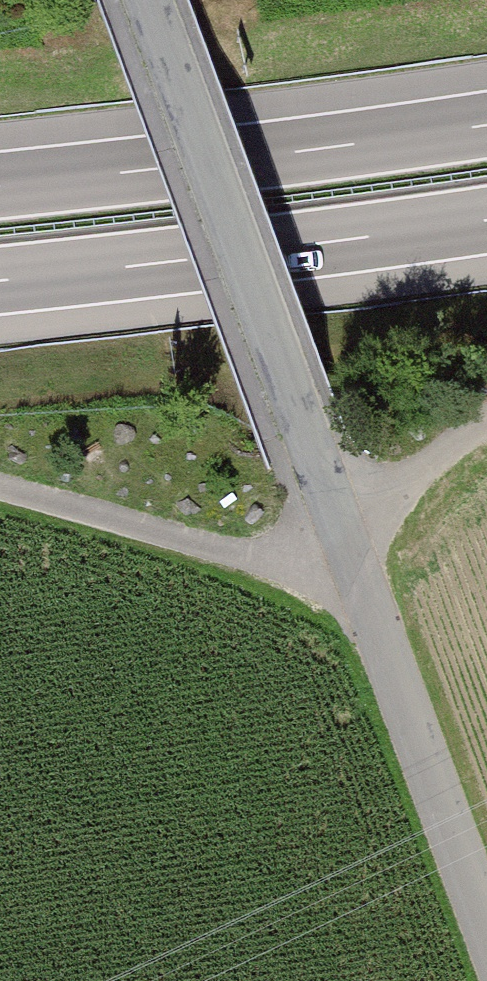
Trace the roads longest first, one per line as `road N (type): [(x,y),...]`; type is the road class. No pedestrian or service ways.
road 1 (tertiary): [(145,0),(486,934)]
road 2 (track): [(0,484),(226,551),(292,554),(341,533),(486,423)]
road 3 (motorway): [(486,124),(0,185)]
road 4 (motorway): [(0,280),(486,220)]

